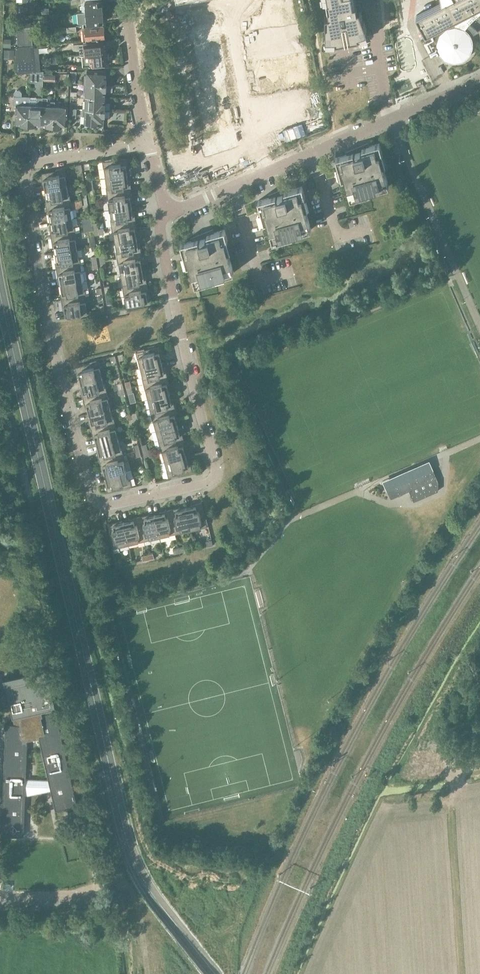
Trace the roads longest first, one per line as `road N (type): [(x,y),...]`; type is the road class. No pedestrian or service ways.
road 1 (residential): [(147,142),(26,174),(53,354),(92,505),(107,509),(212,481),(215,469),(171,292),(163,215)]
road 2 (residential): [(163,215),(391,121)]
road 3 (residential): [(147,142),(125,0)]
road 4 (residential): [(391,121),(368,0)]

